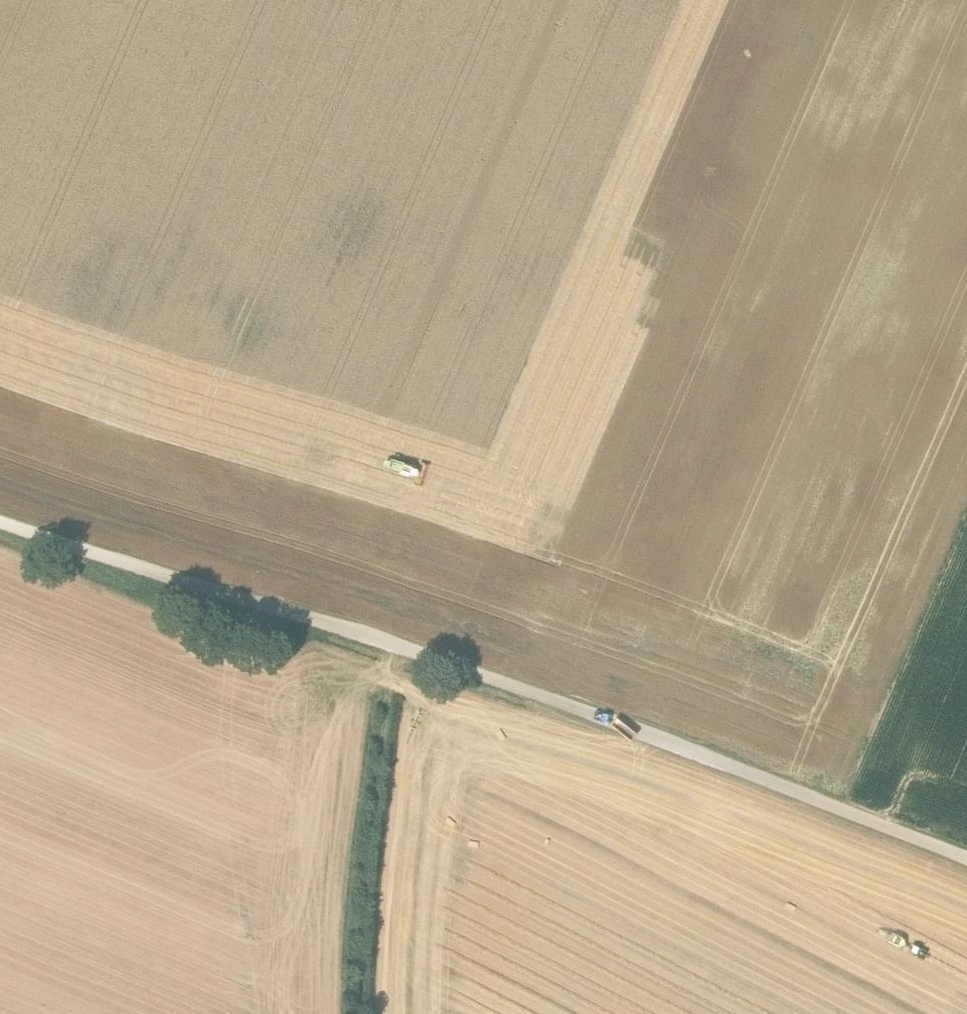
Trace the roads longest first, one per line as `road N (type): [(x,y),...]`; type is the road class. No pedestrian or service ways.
road 1 (track): [(0,521),(464,668),(966,860)]

